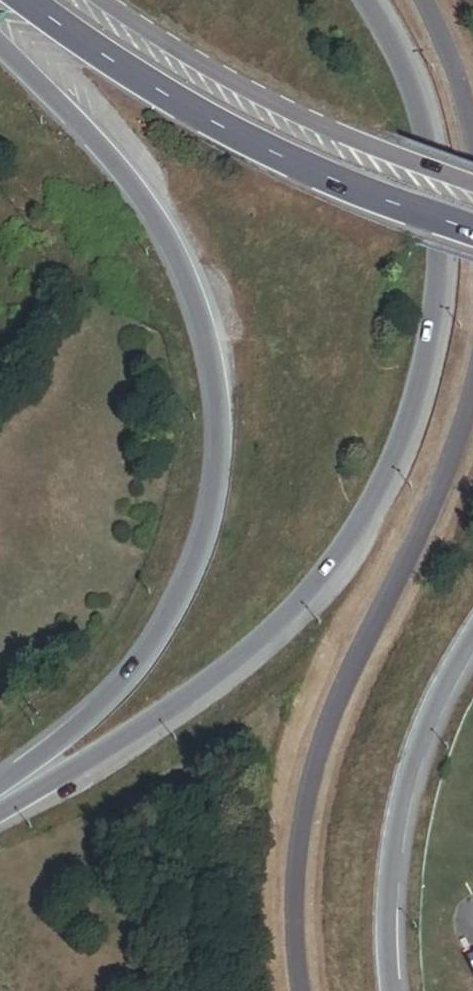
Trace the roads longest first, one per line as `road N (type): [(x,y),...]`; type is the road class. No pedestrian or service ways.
road 1 (primary): [(0,815),(248,653),(322,576),(380,497),(414,405),(443,199),(422,126),(360,0)]
road 2 (tertiary): [(0,47),(141,191),(191,284),(212,391),(207,492),(174,597),(117,682),(0,784)]
road 3 (unclassified): [(299,990),(294,913),(301,820),(326,719),(434,506),(472,407)]
road 4 (primary): [(26,0),(232,133),(367,195),(472,232)]
road 5 (primary): [(472,187),(262,100),(103,0)]
road 6 (primary): [(389,990),(389,885),(411,765),(472,641)]
road 7 (unclassified): [(472,138),(423,0)]

